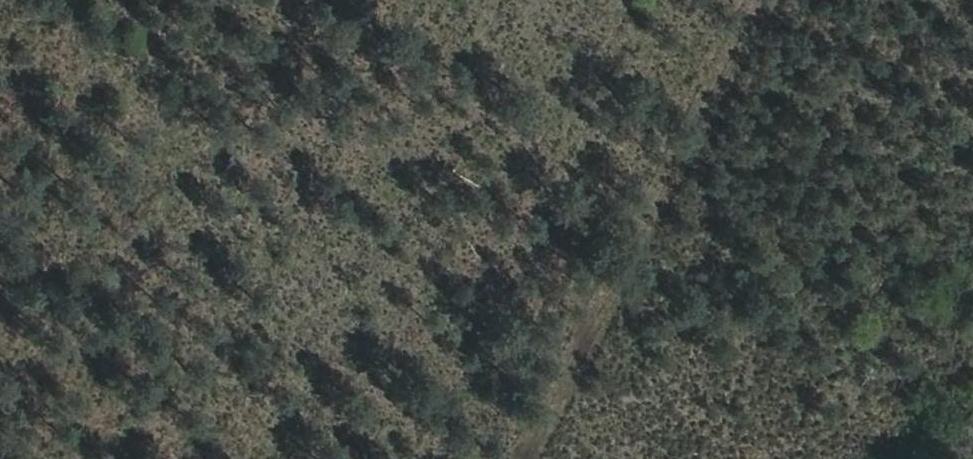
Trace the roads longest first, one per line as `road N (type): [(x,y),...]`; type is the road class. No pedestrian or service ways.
road 1 (track): [(773,0),(531,458)]

